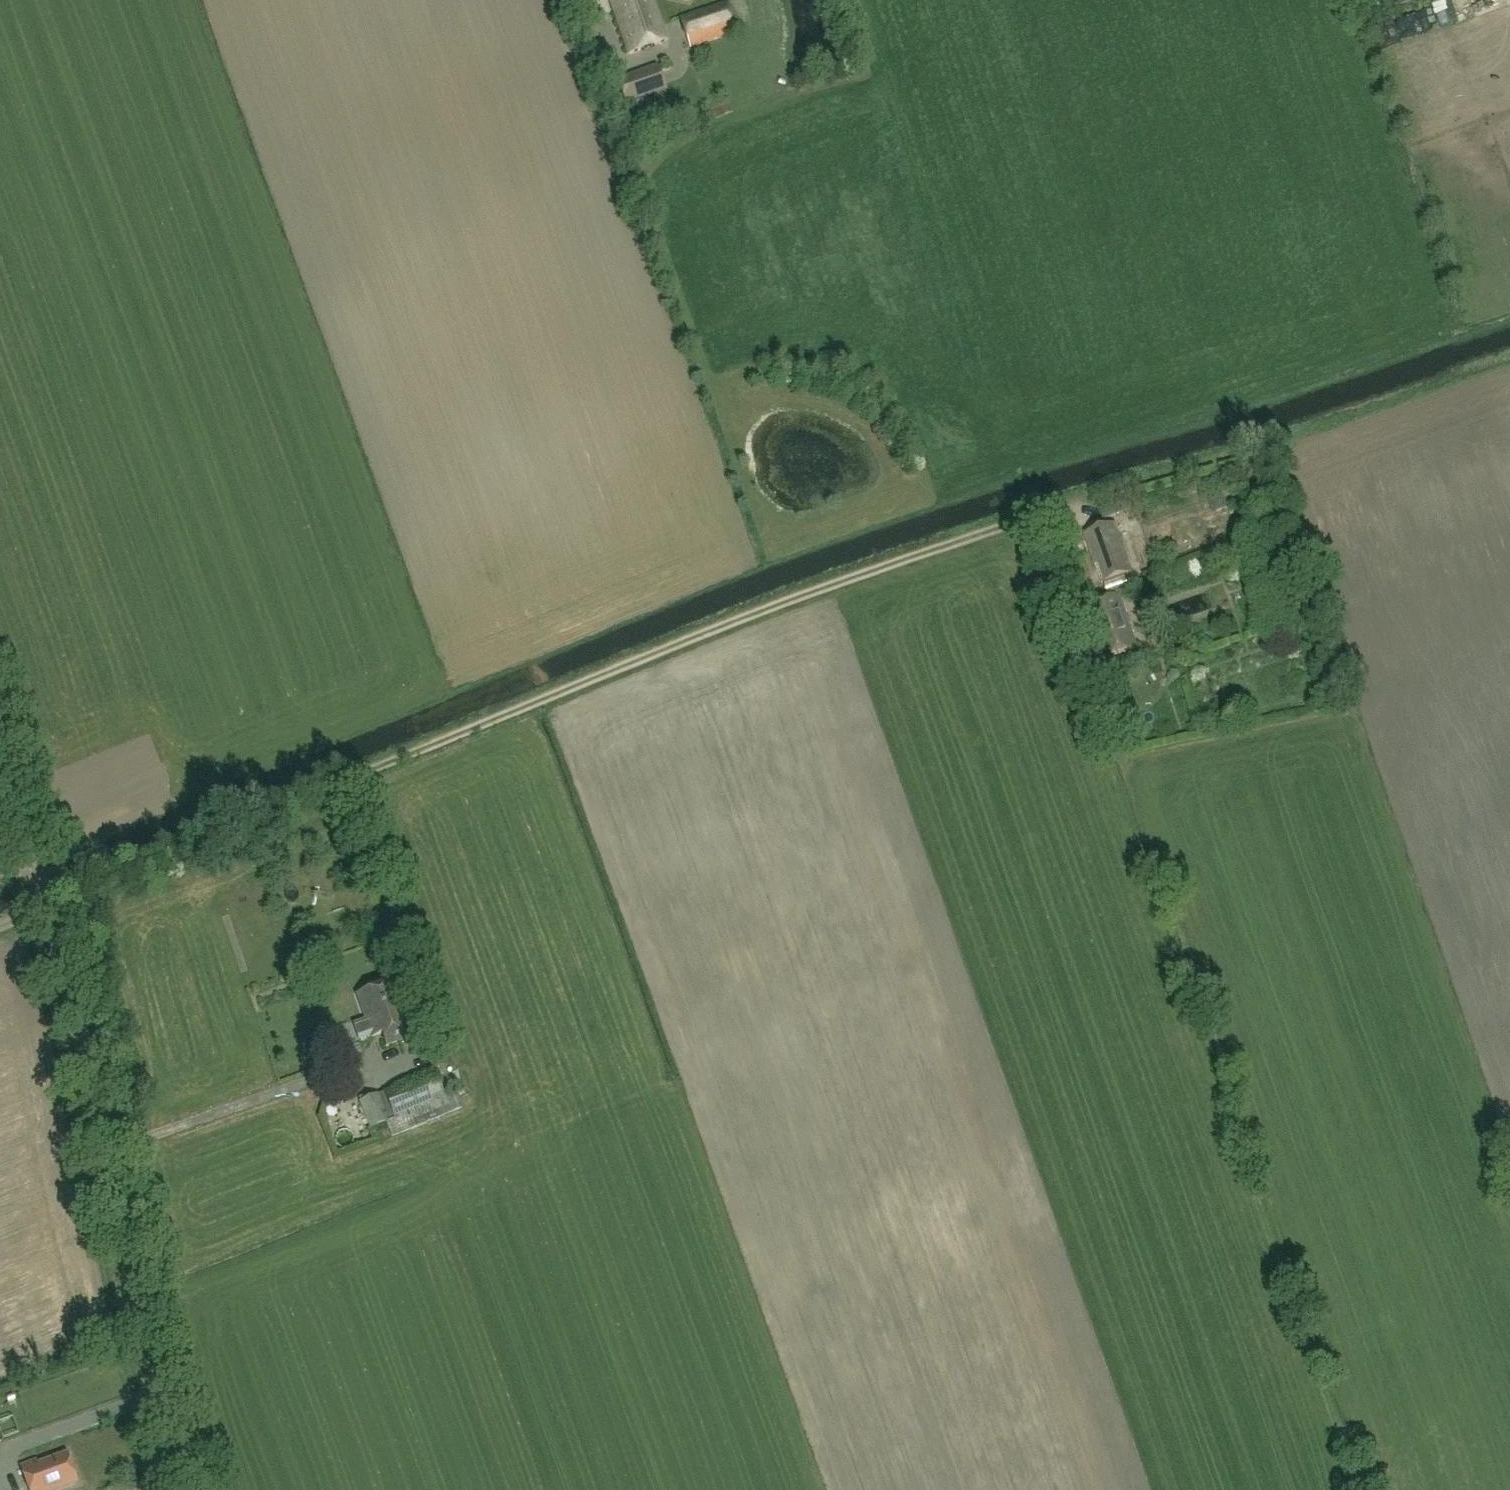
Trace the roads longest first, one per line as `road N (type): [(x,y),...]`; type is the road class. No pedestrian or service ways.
road 1 (unclassified): [(194,1489),(138,1305),(49,902)]
road 2 (unclassified): [(49,902),(0,756)]

